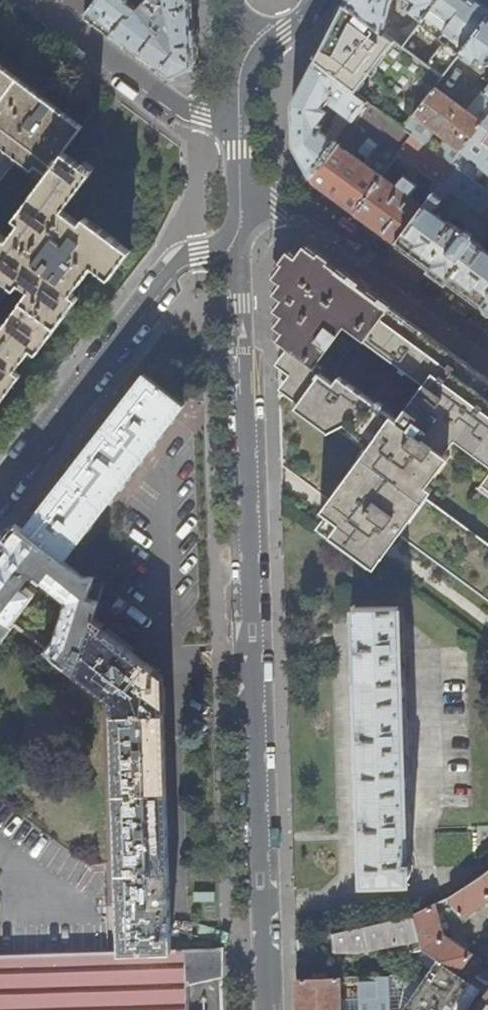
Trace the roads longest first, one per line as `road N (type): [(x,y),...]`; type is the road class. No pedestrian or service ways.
road 1 (residential): [(264,1009),(241,247)]
road 2 (residential): [(241,247),(185,258),(0,496)]
road 3 (residential): [(487,343),(312,214),(240,193)]
road 4 (residential): [(239,124),(182,109),(33,0)]

